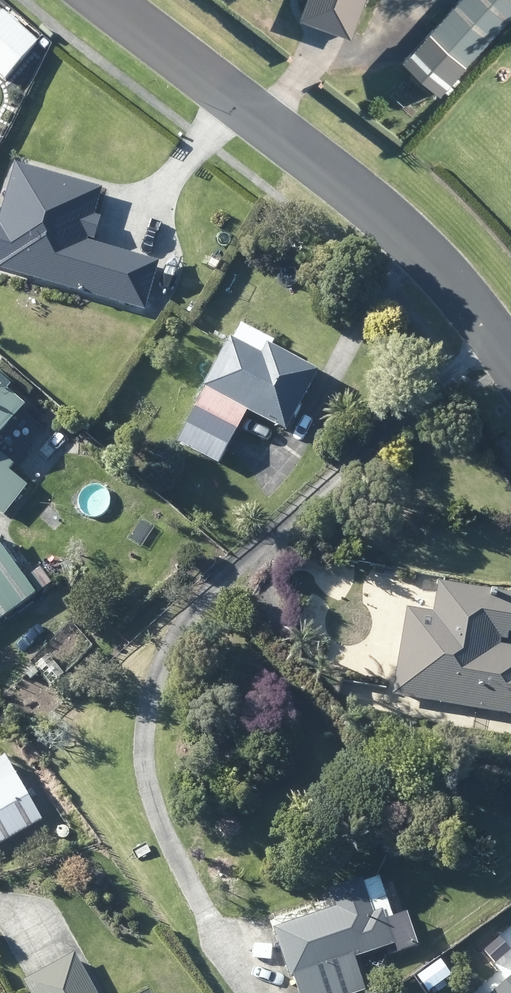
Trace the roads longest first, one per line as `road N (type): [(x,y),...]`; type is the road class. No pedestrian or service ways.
road 1 (residential): [(96,0),(390,215),(479,315),(510,367)]

